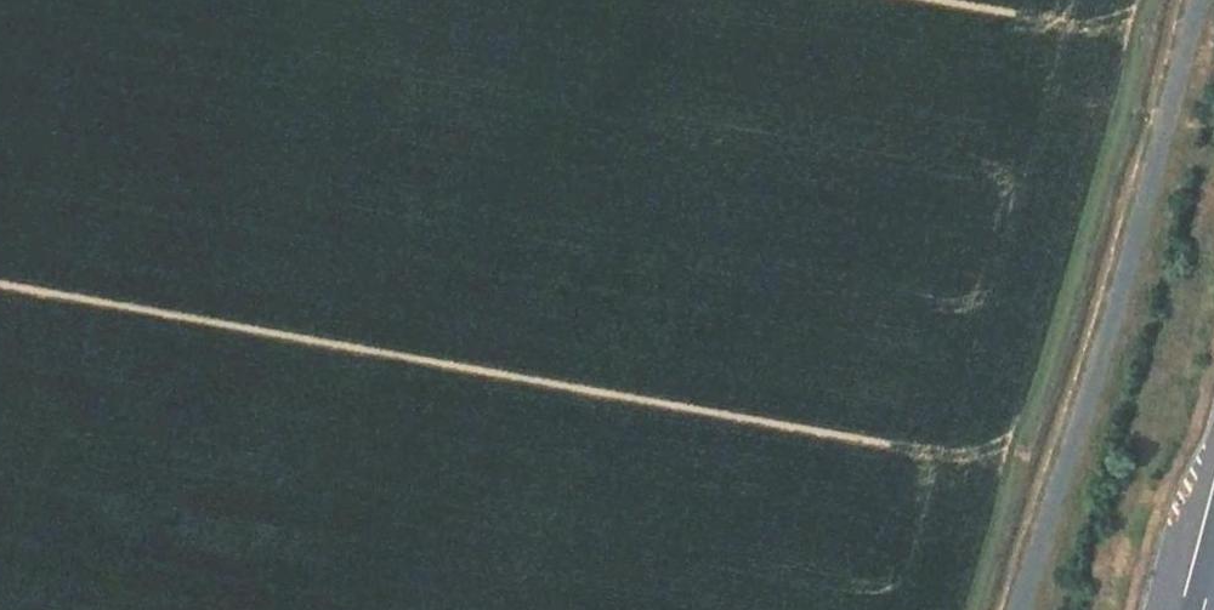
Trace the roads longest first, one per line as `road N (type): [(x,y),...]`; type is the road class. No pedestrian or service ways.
road 1 (track): [(1199,0),(1121,301),(1018,609)]

